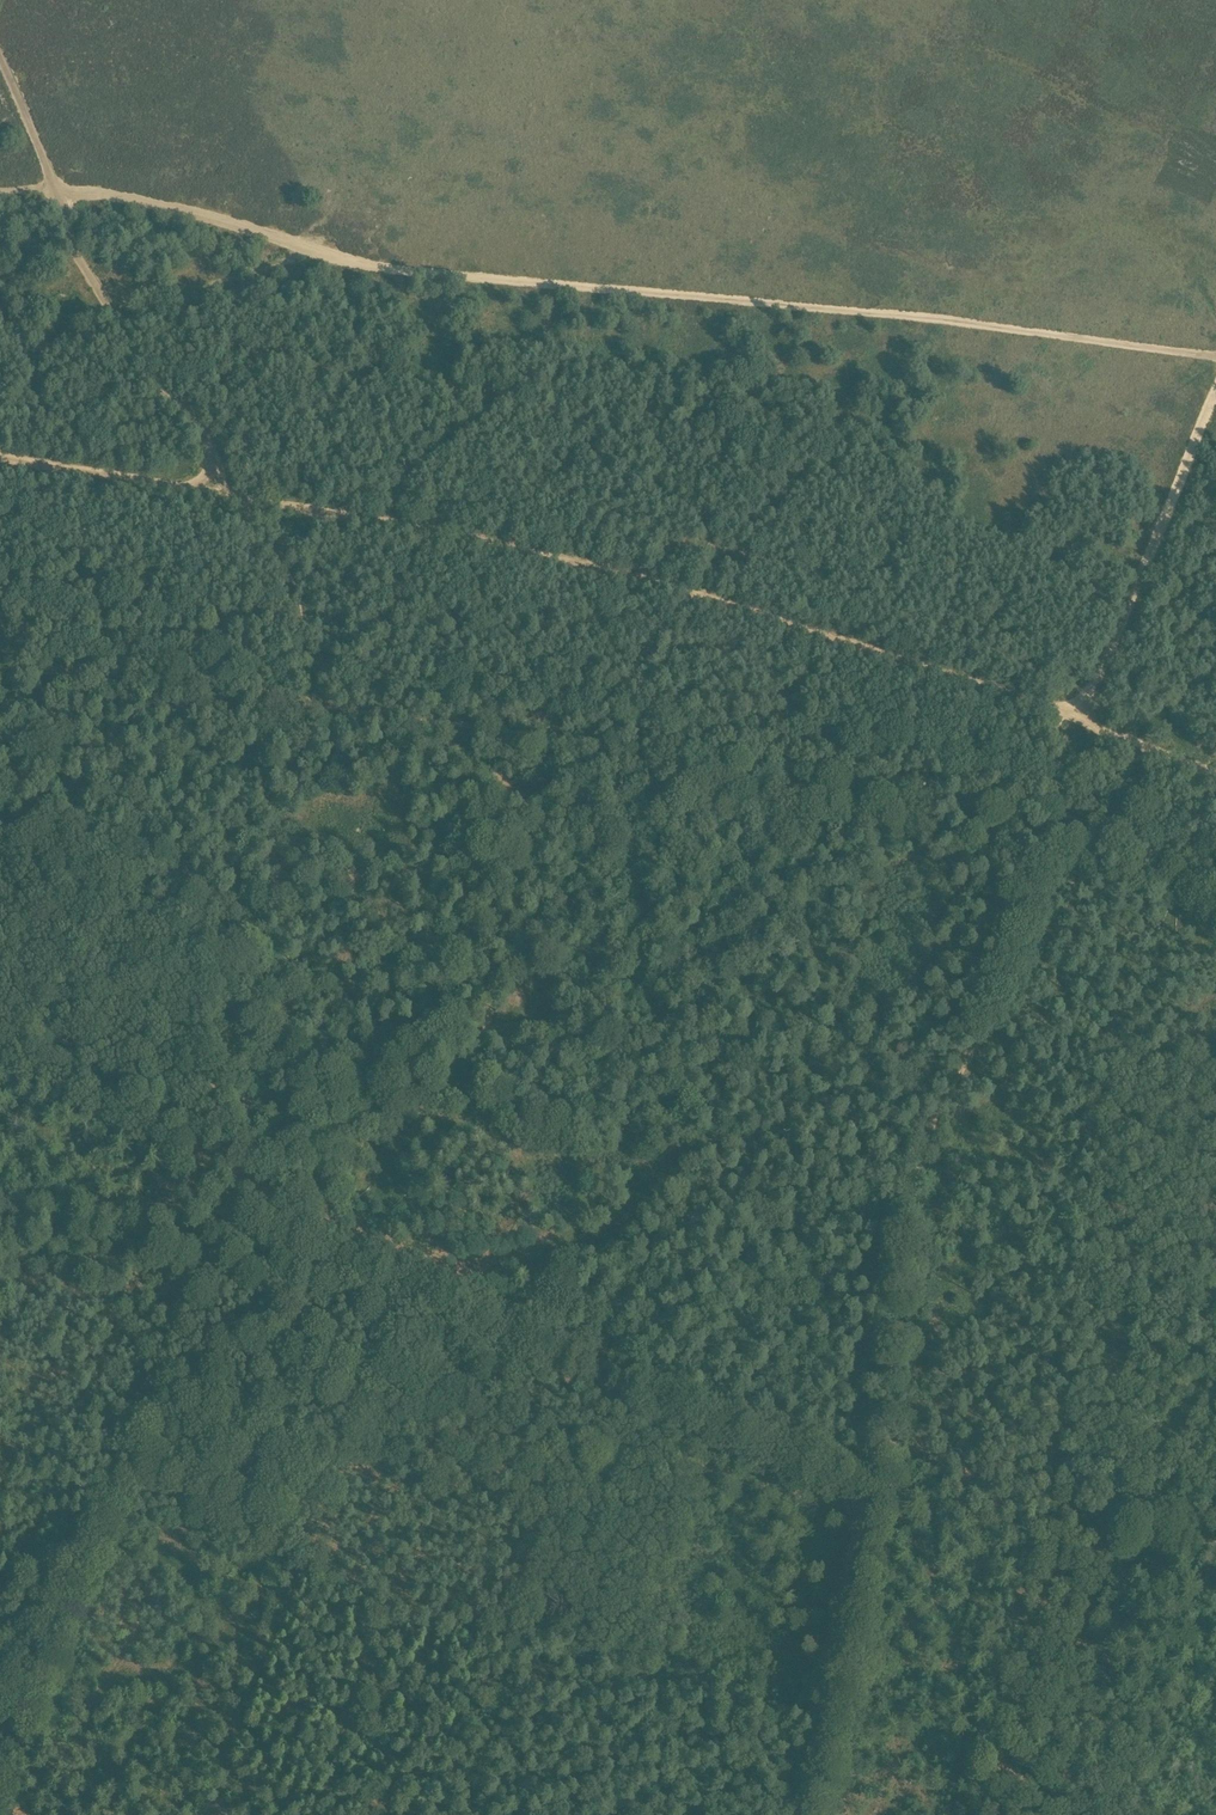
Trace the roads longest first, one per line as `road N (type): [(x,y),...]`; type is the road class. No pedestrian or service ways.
road 1 (track): [(0,1194),(244,1212),(906,1496),(1061,1536),(1215,1545)]
road 2 (track): [(0,190),(127,200),(380,268),(944,320),(1215,355)]
road 3 (track): [(186,489),(600,570),(1042,706),(1215,773)]
road 4 (track): [(1053,808),(1025,948),(939,1108),(914,1174),(890,1502),(824,1814)]
road 5 (track): [(300,707),(882,776),(1053,808)]
road 6 (track): [(0,57),(35,130),(76,259),(143,364),(208,442),(211,464),(186,489)]
road 7 (track): [(1077,719),(1215,389)]
road 8 (track): [(300,707),(0,667)]
road 9 (track): [(104,304),(204,287),(302,249)]
road 10 (track): [(0,458),(186,489)]
road 11 (track): [(1053,808),(1215,890)]

